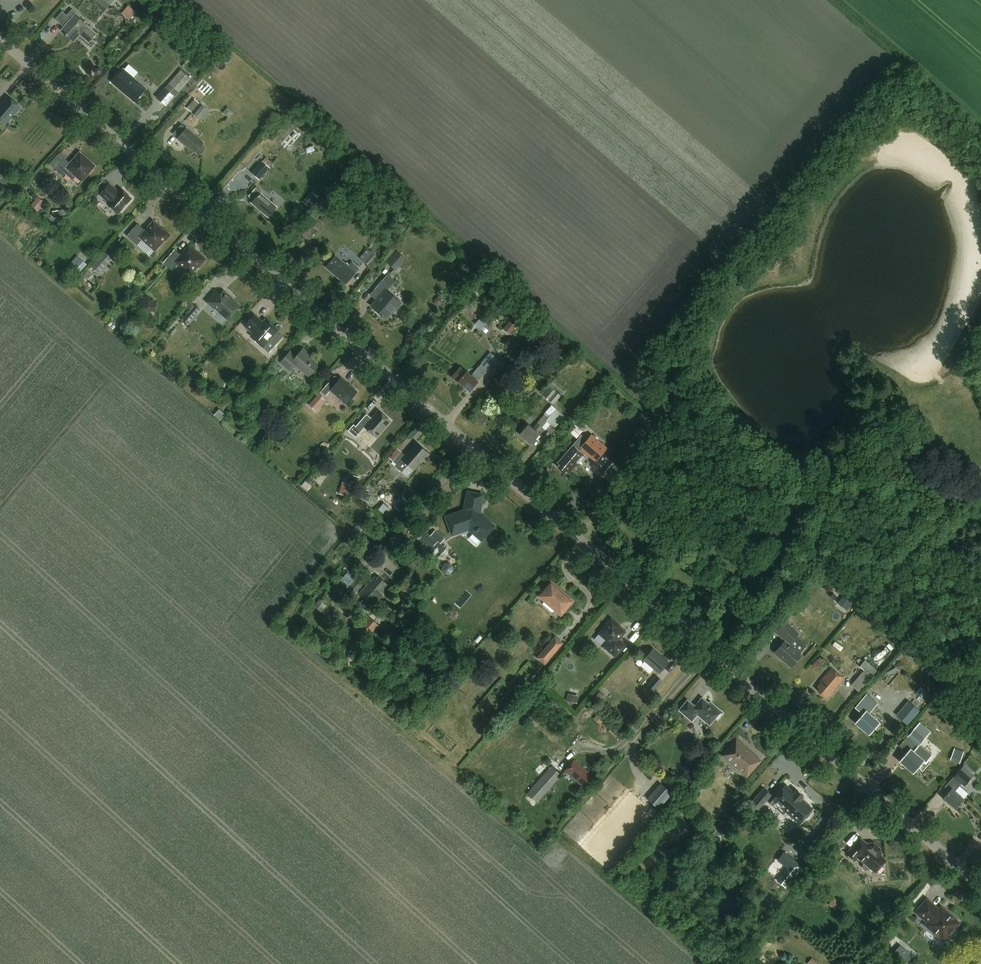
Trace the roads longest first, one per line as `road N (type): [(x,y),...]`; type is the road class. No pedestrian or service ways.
road 1 (unclassified): [(980,883),(0,32)]

